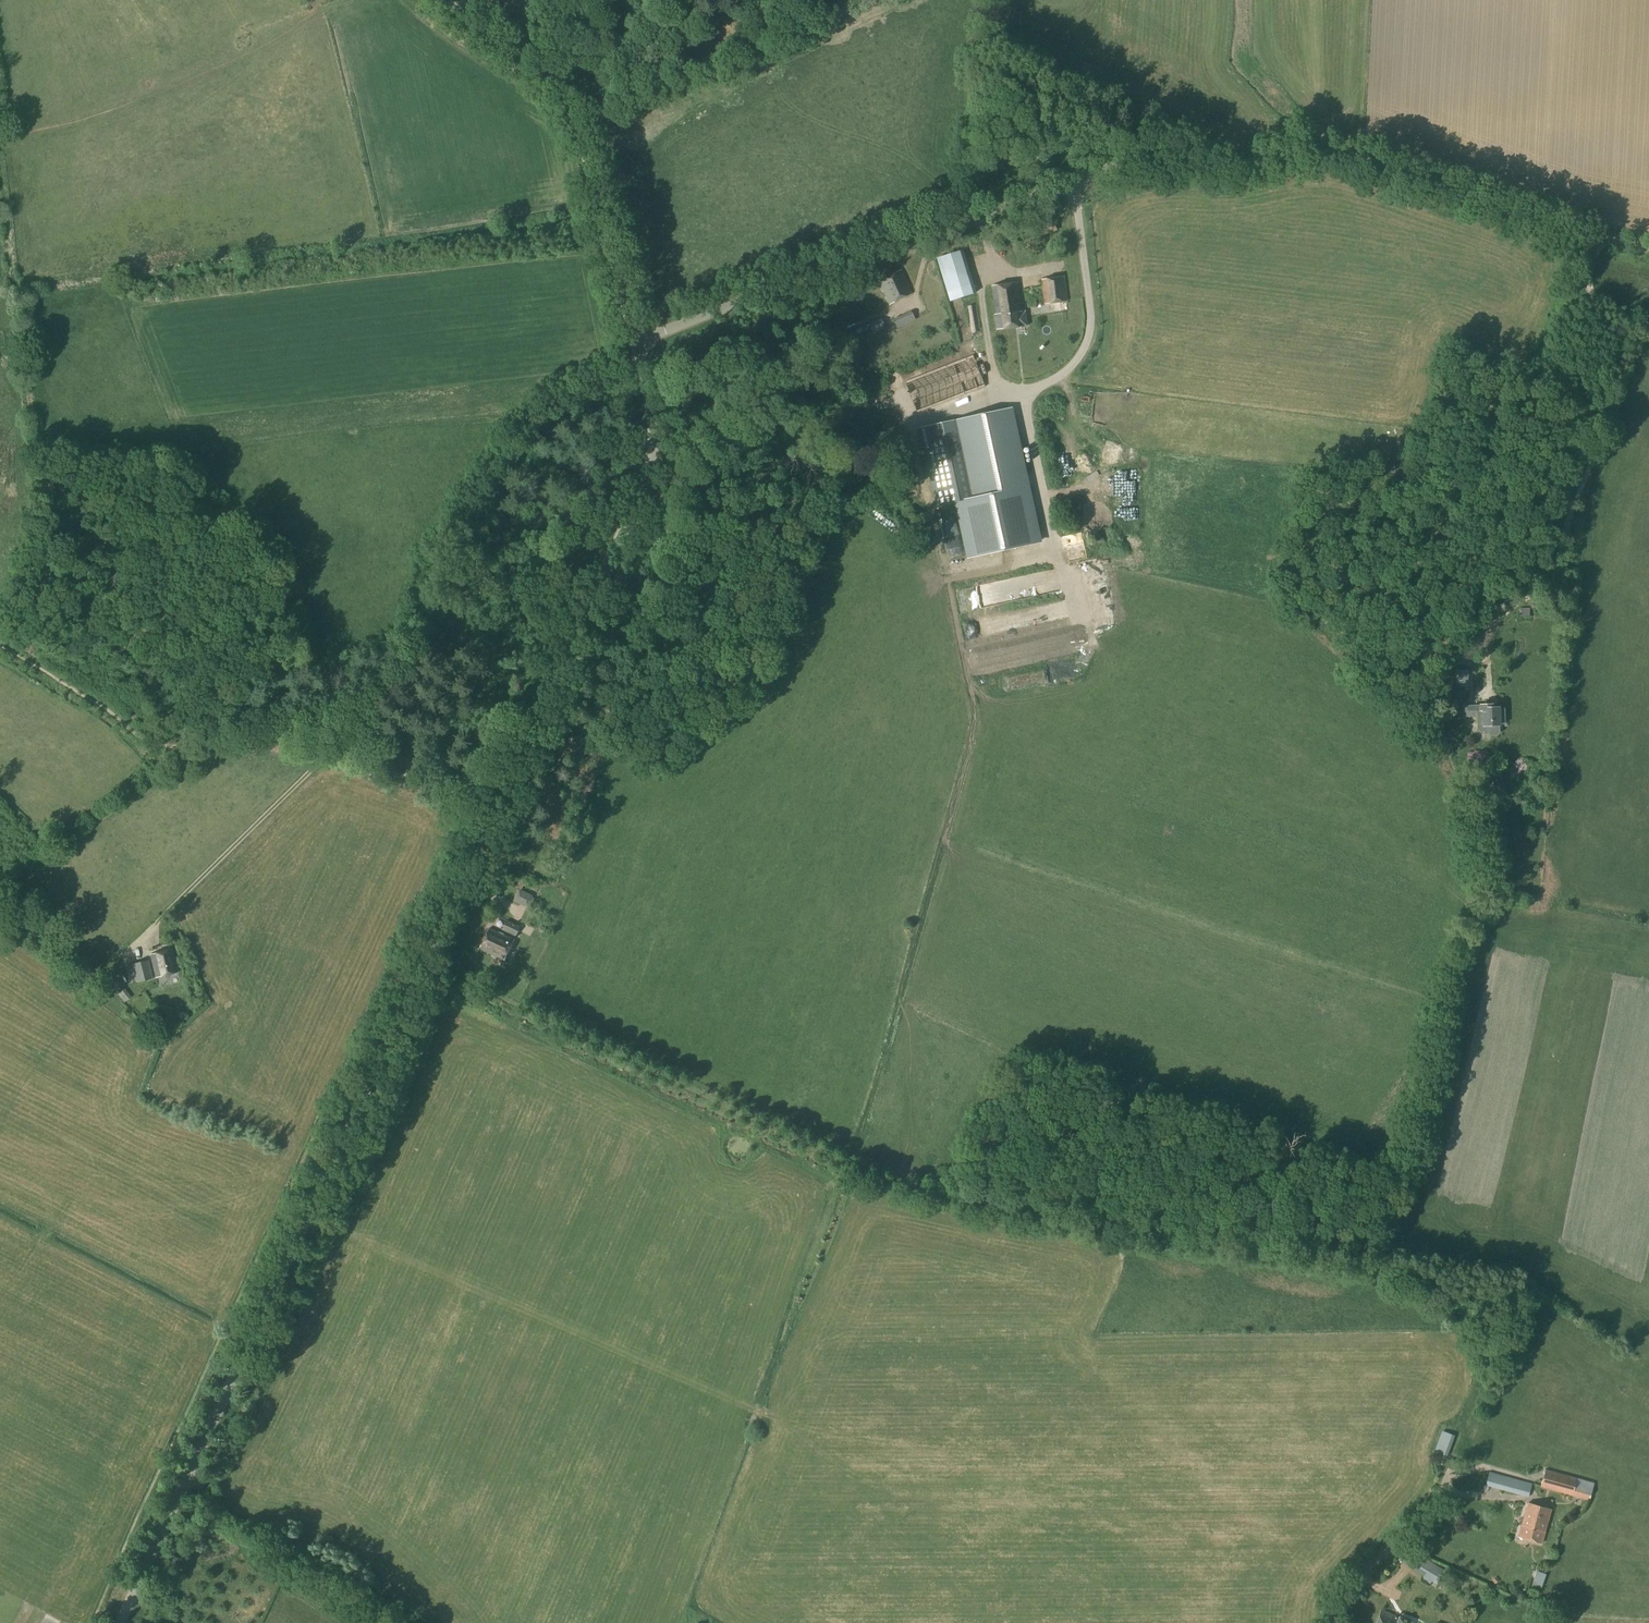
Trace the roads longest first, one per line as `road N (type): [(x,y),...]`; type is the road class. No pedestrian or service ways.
road 1 (unclassified): [(119,1622),(648,470),(653,417),(634,343)]
road 2 (unclassified): [(1648,249),(1338,154),(1231,167),(1157,159),(1071,182),(634,343)]
road 3 (track): [(328,753),(280,735),(153,744),(0,648)]
road 4 (track): [(122,959),(328,753)]
road 5 (unclassified): [(634,343),(568,91)]
road 6 (unclassified): [(1340,1622),(1350,1588),(1431,1509),(1453,1472)]
road 7 (unclassified): [(568,91),(444,0)]
road 8 (track): [(468,801),(328,753)]

